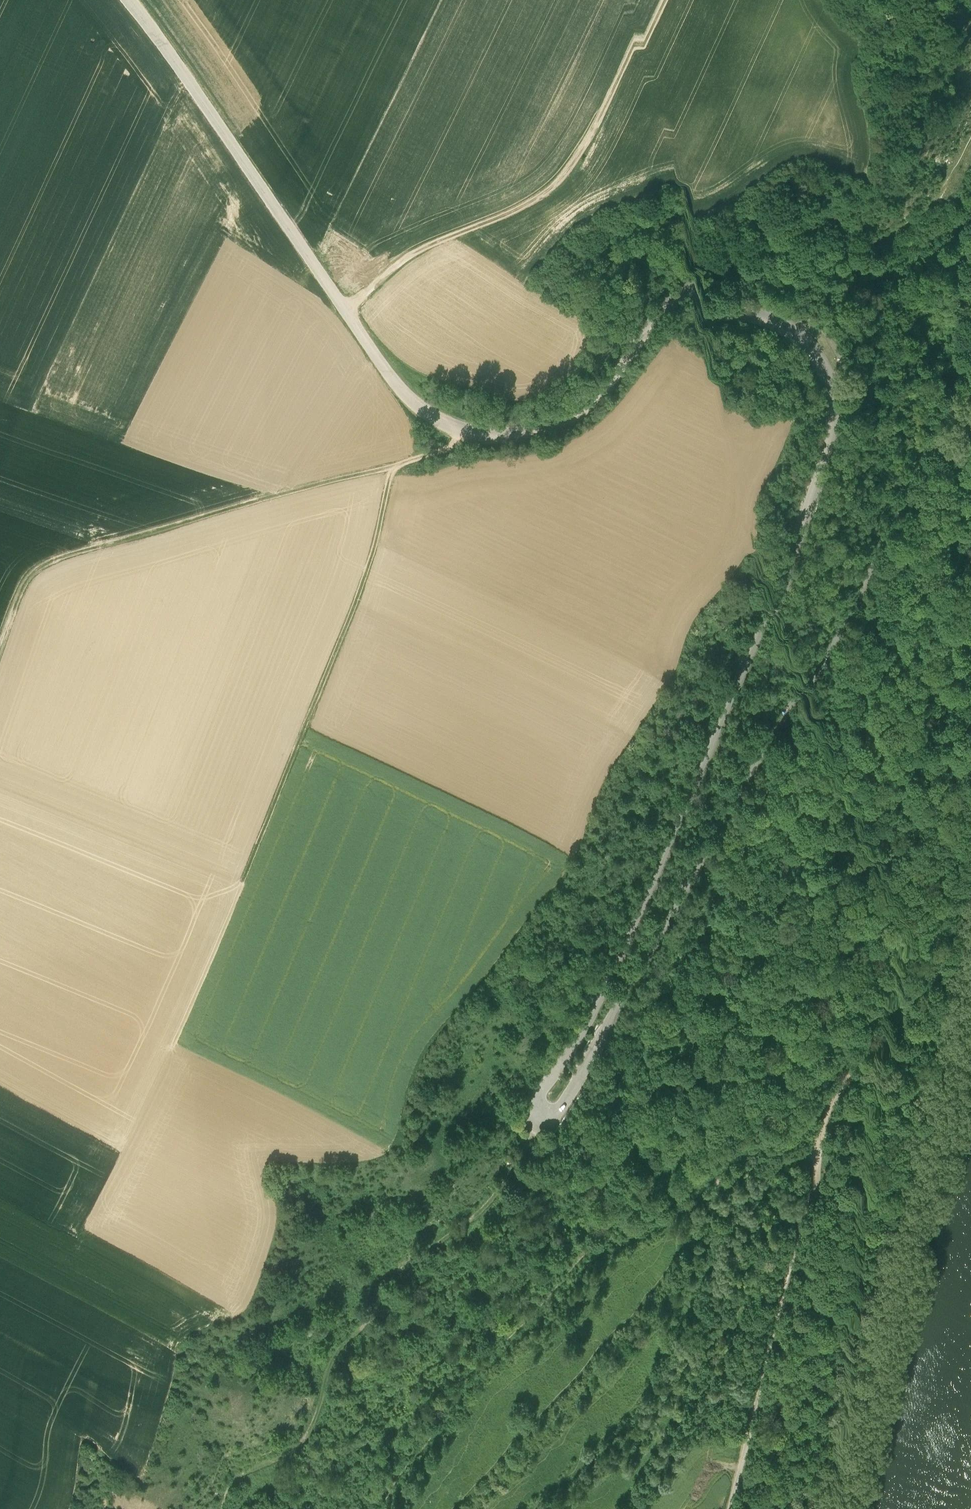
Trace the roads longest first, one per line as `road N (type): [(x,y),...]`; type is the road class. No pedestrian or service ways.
road 1 (tertiary): [(970,400),(933,421),(841,619),(716,842),(571,1093),(558,1113),(542,1117),(539,1101),(628,942),(777,588),(829,417),(832,348),(805,304),(752,282),(725,280),(660,312),(611,385),(578,416),(509,435),(447,427),(393,382),(129,0)]
road 2 (track): [(464,435),(399,466),(326,679),(178,1027),(182,1052)]
road 3 (track): [(812,1149),(734,1176),(581,1261),(455,1394),(383,1508)]
road 4 (track): [(399,466),(61,559),(39,570),(22,594),(0,660)]
road 5 (track): [(654,0),(562,177),(518,209),(406,256),(346,312)]
road 6 (track): [(728,1508),(805,1221),(812,1149)]
road 7 (track): [(970,896),(960,957),(941,998),(914,1034),(840,1090),(812,1149)]
road 8 (track): [(220,1508),(237,1479),(289,1455),(304,1439),(338,1352),(383,1308)]
road 9 (track): [(390,1300),(416,1260),(506,1180)]

